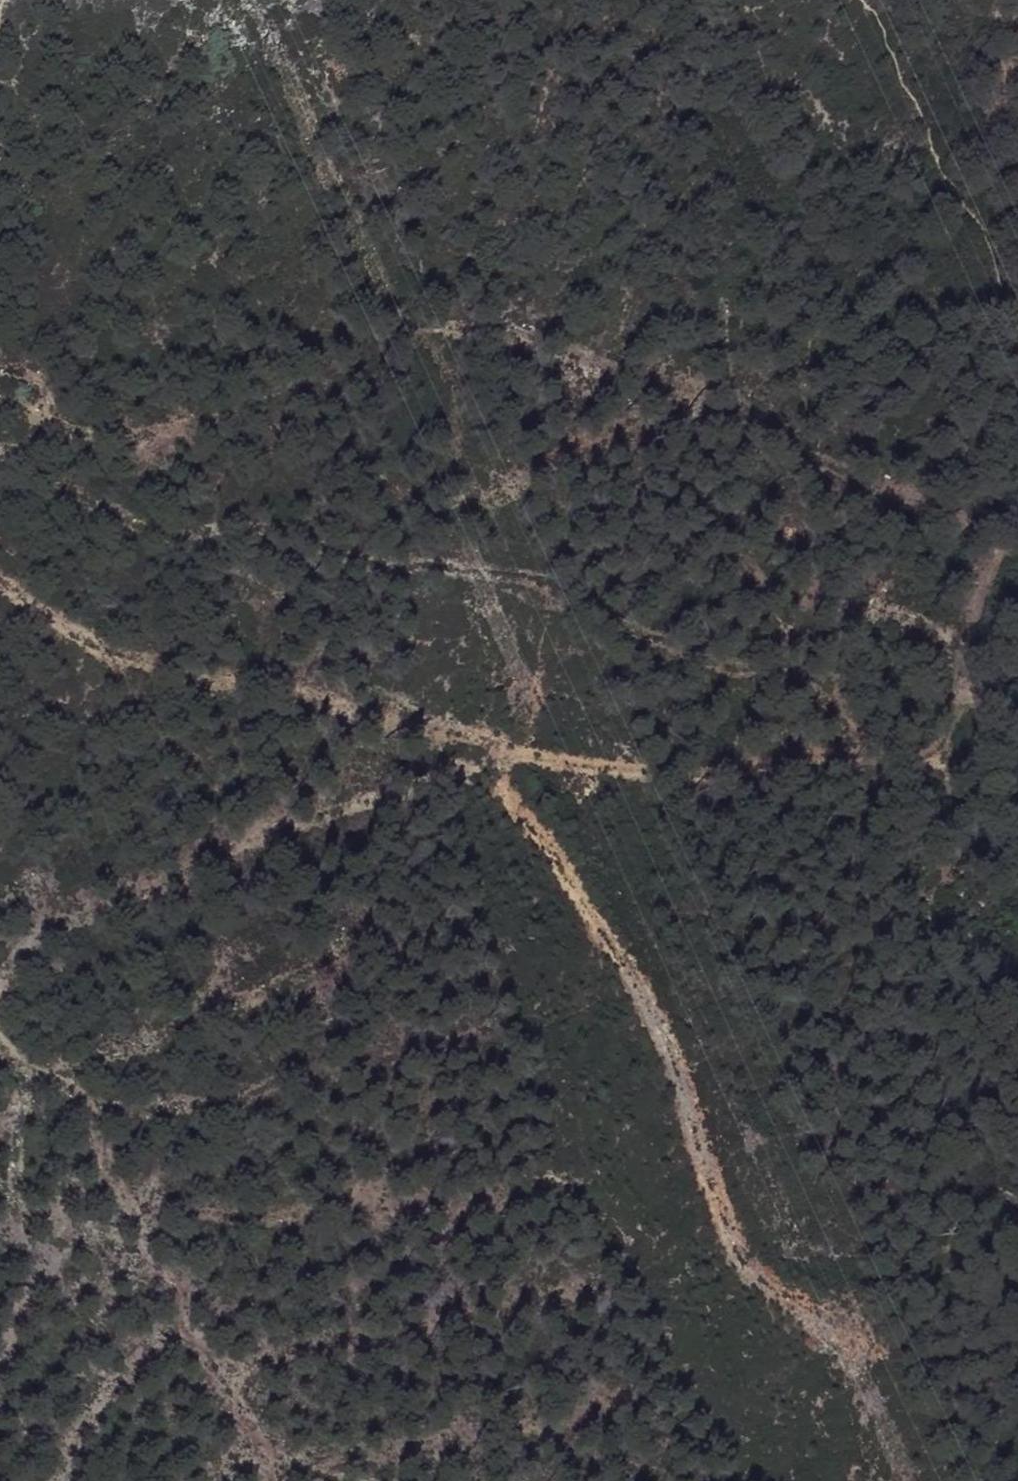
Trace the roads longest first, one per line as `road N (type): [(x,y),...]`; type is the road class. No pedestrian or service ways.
road 1 (track): [(835,1336),(753,1276),(719,1206),(665,1037),(509,787),(442,730),(106,656),(0,574)]
road 2 (track): [(0,1035),(7,1055),(89,1093),(99,1156),(131,1195),(144,1247)]

